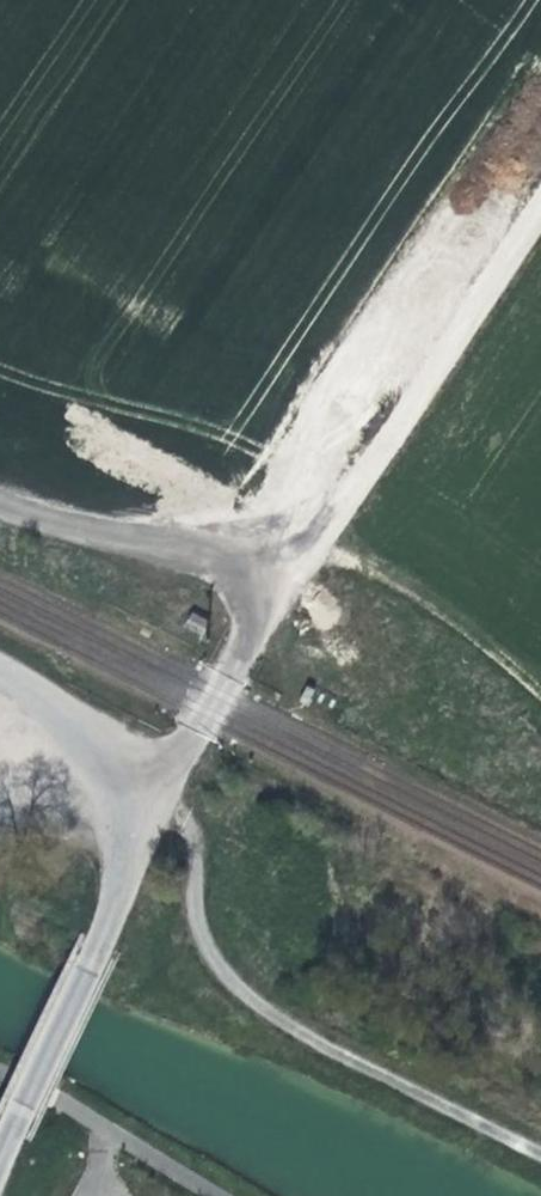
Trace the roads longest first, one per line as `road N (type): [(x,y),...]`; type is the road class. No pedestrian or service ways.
road 1 (track): [(119,824),(160,798),(258,616),(540,206)]
road 2 (track): [(540,1149),(289,1029),(232,982),(197,925),(195,837),(160,798)]
road 3 (unclassified): [(102,947),(122,858),(104,773),(73,730),(0,673)]
road 4 (track): [(272,597),(213,553),(0,503)]
road 5 (unclassified): [(102,947),(0,1171)]

